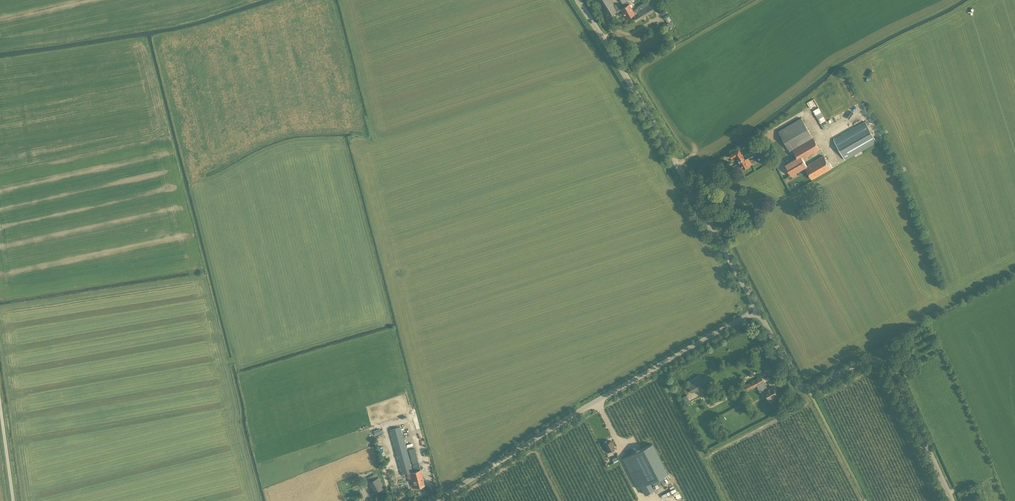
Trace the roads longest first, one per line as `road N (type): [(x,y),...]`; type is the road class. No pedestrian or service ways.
road 1 (unclassified): [(433,500),(757,310)]
road 2 (tertiary): [(757,310),(578,0)]
road 3 (tertiary): [(952,500),(887,364),(870,359),(801,387),(757,310)]
road 4 (unclassified): [(16,500),(0,381)]

